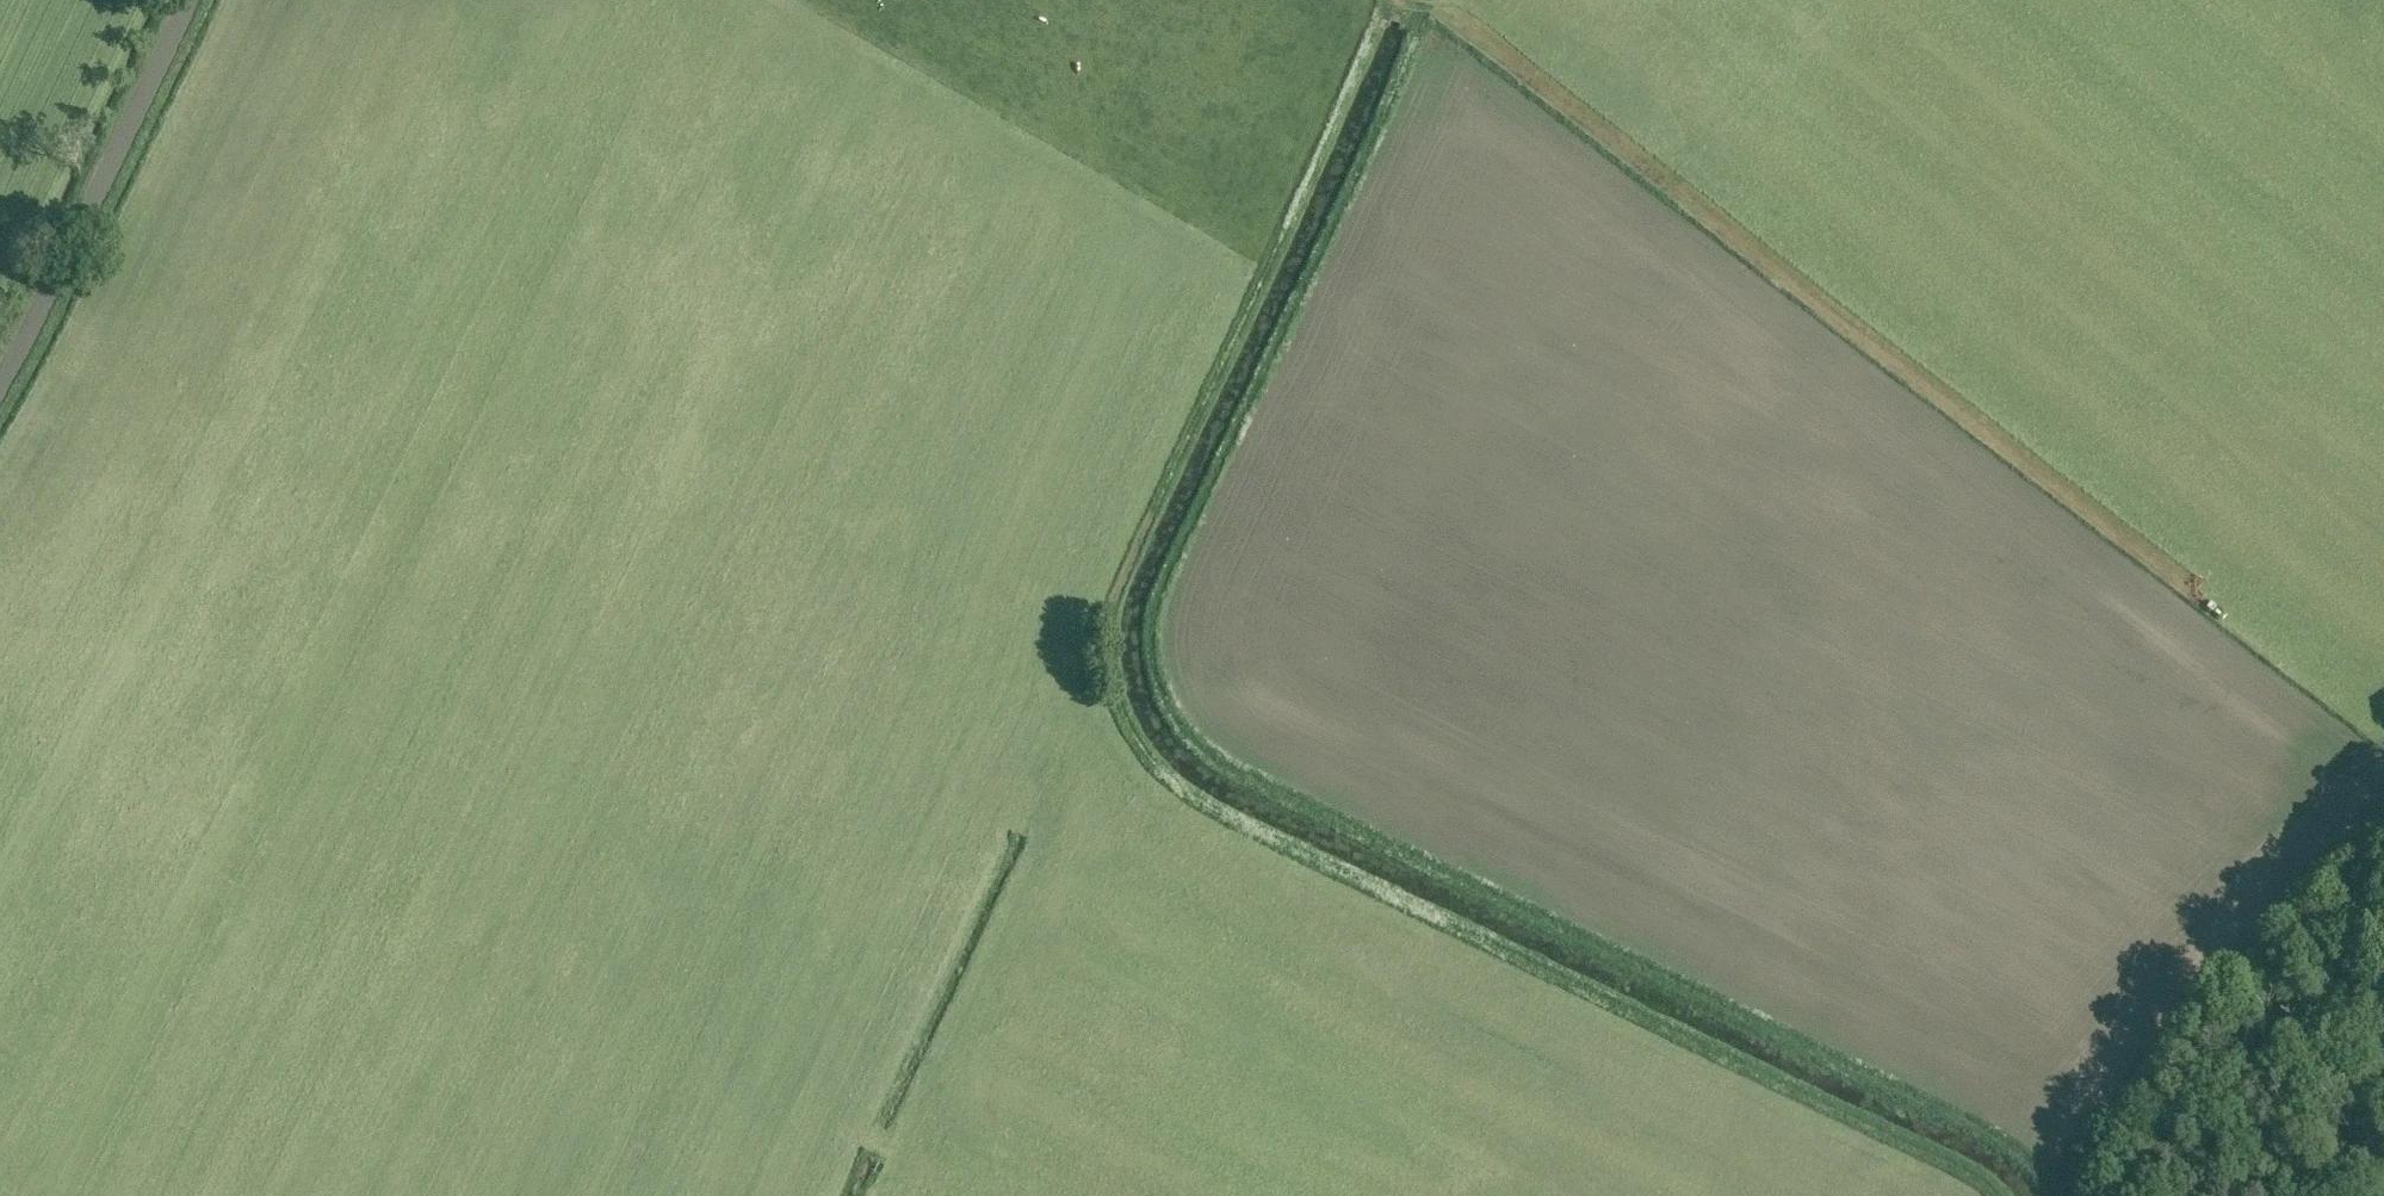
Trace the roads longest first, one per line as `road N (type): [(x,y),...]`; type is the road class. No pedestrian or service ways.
road 1 (track): [(2383,808),(2144,1051),(2075,1195)]
road 2 (unclassified): [(185,0),(0,380)]

